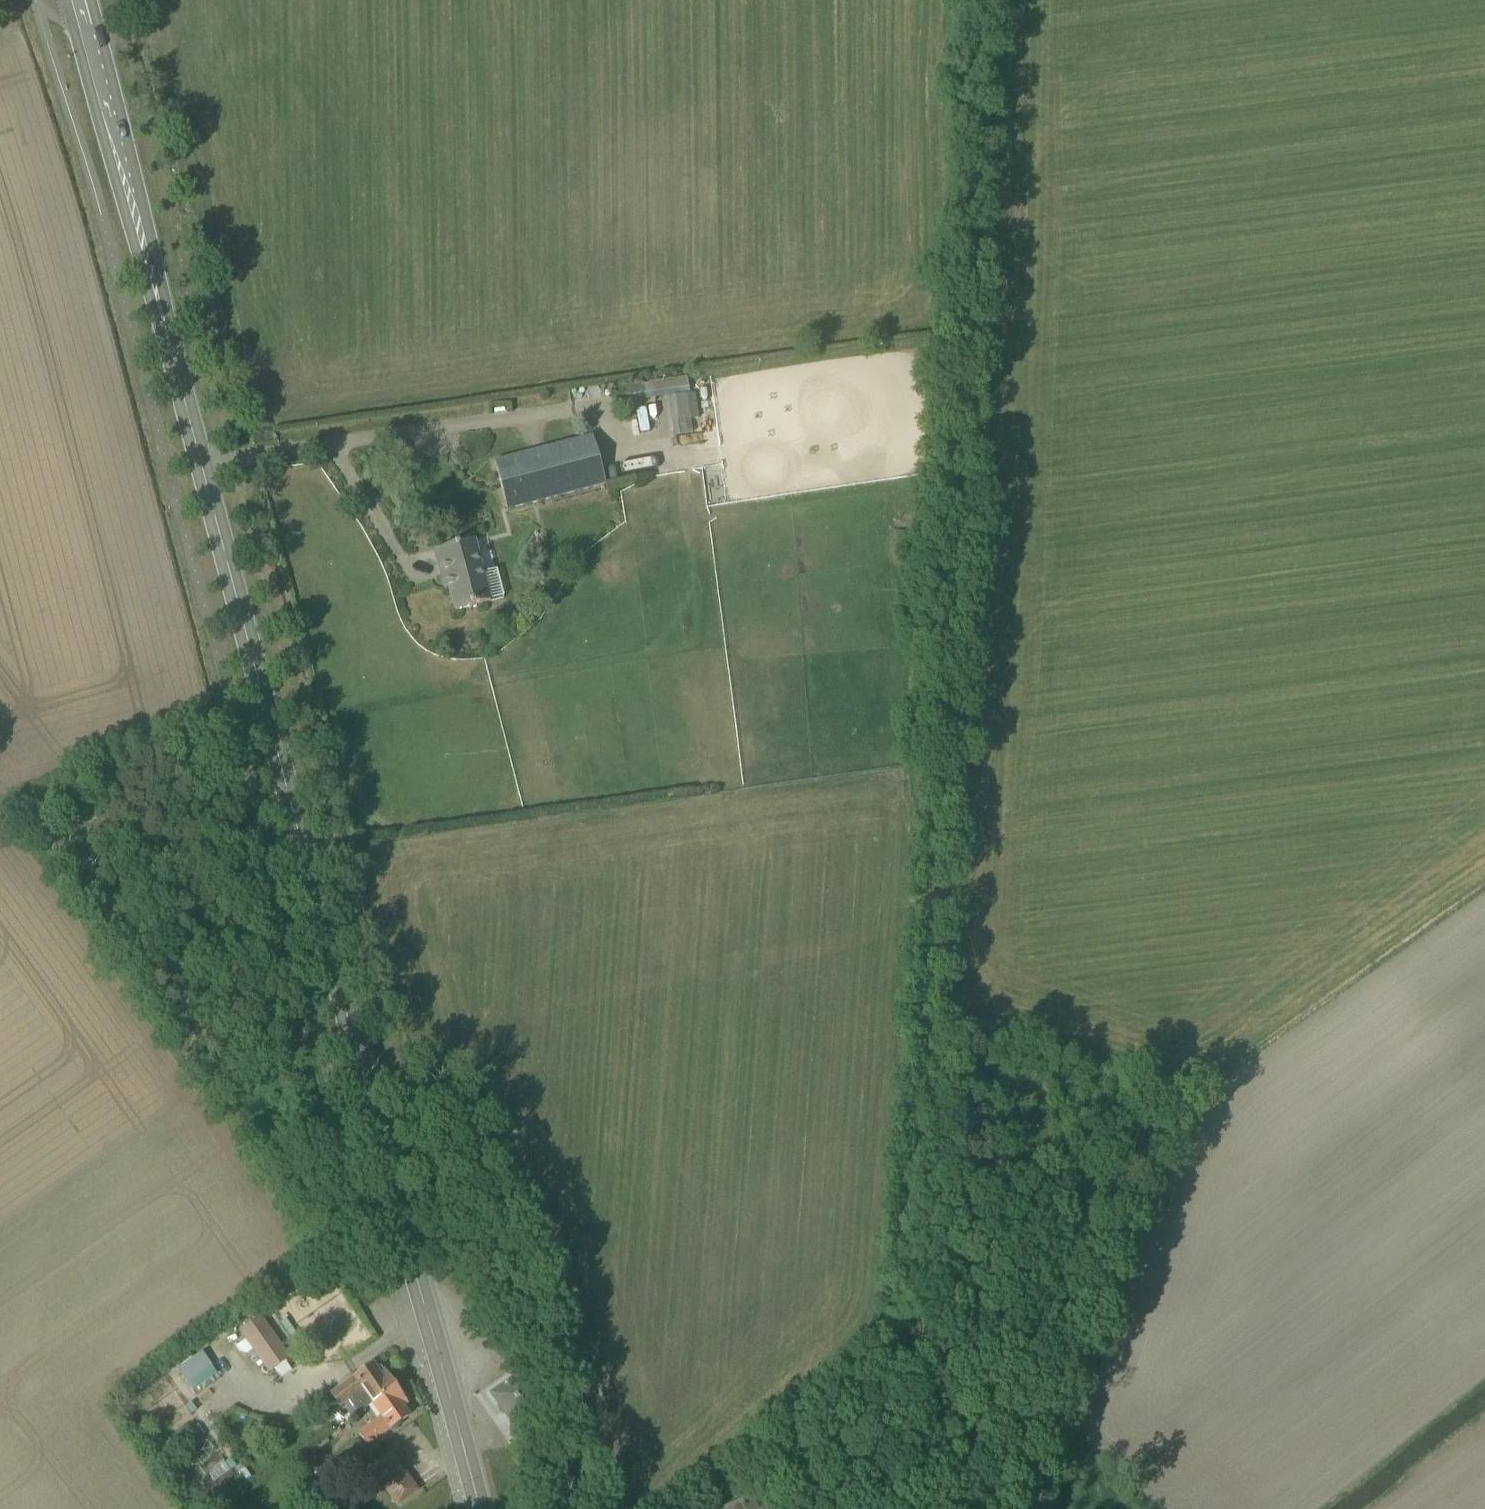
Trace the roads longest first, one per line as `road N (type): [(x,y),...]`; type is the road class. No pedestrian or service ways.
road 1 (secondary): [(477,1508),(76,0)]

